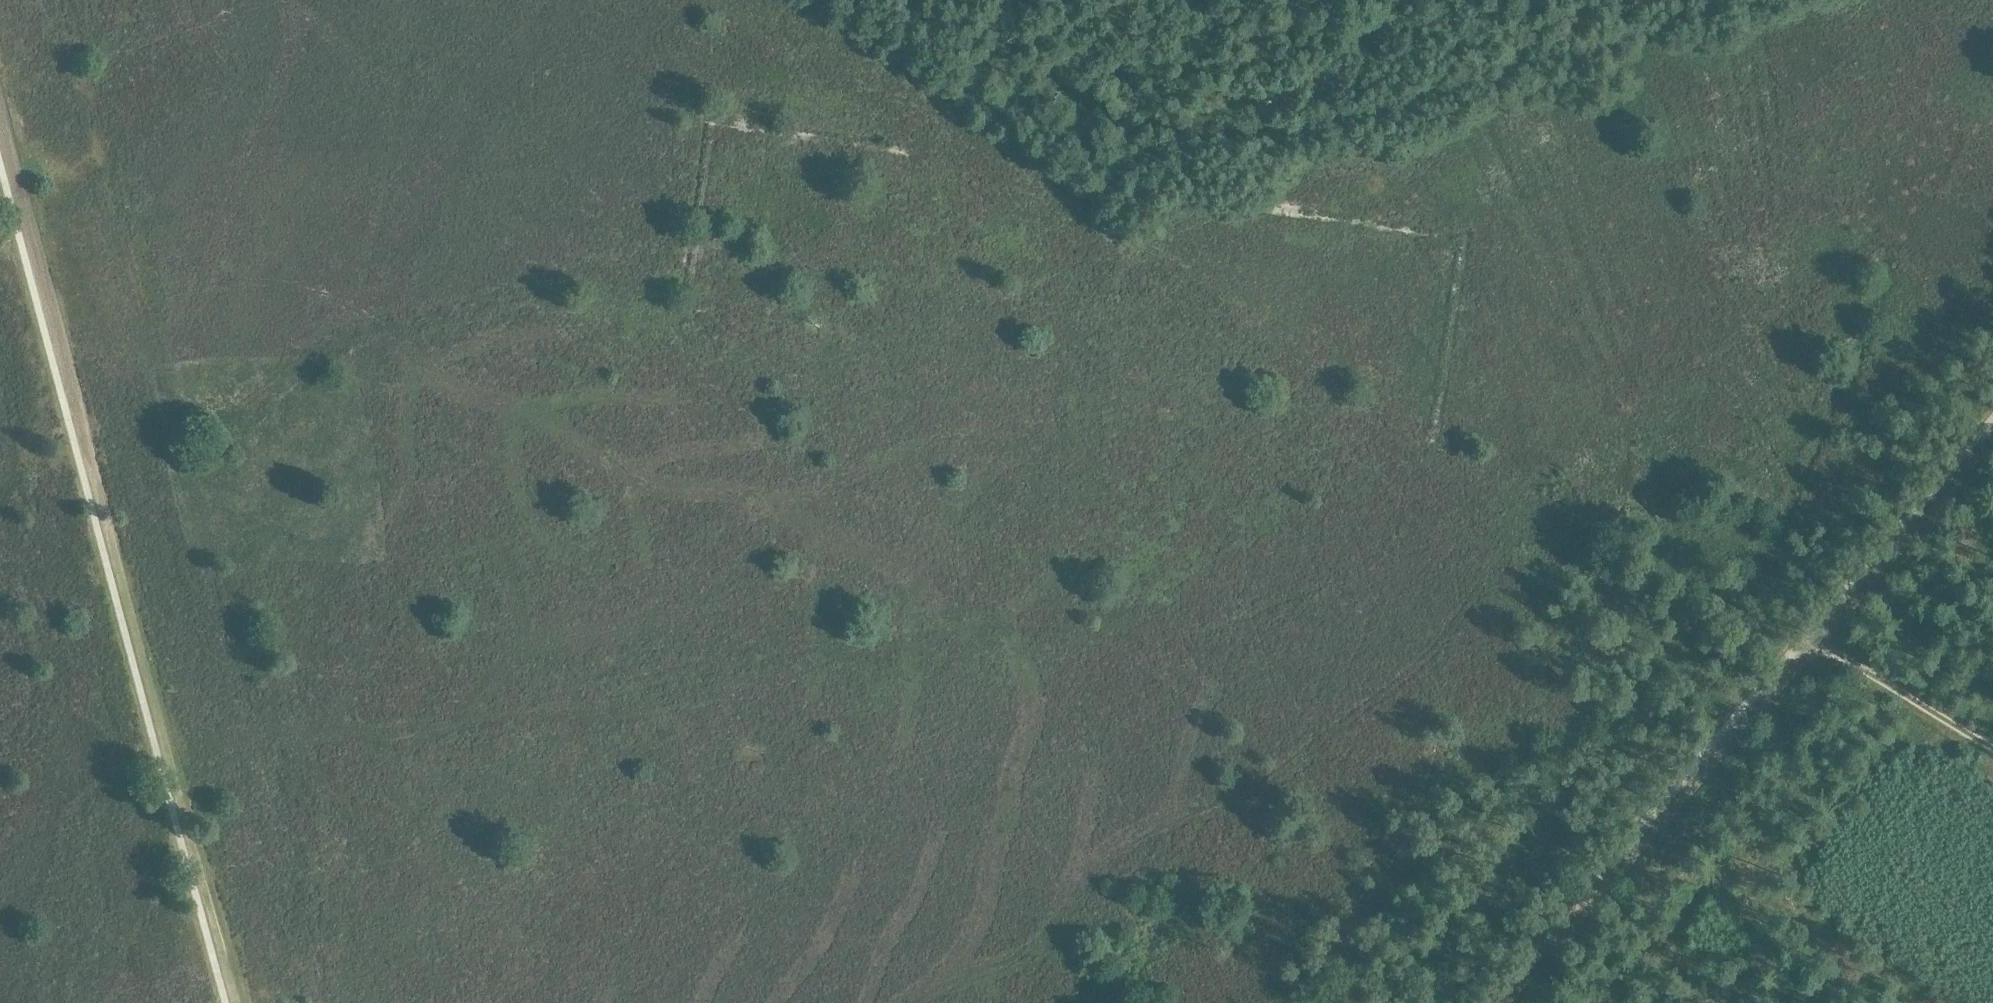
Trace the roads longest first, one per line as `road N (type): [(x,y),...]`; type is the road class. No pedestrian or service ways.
road 1 (track): [(242,1002),(0,102)]
road 2 (track): [(1992,437),(1502,1002)]
road 3 (track): [(1992,747),(1805,637)]

